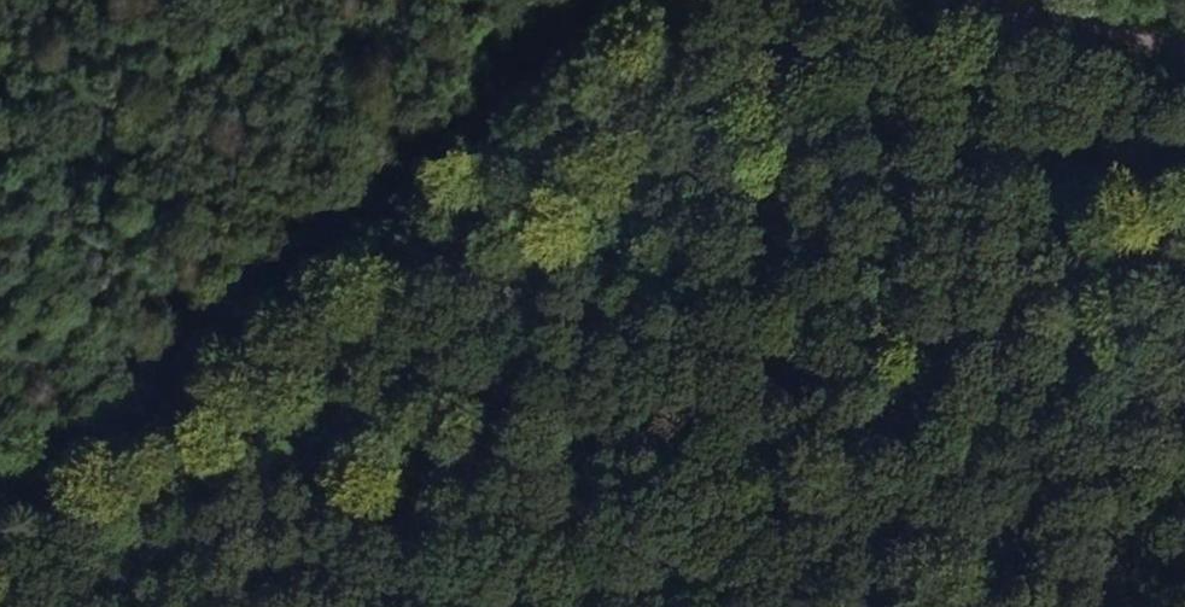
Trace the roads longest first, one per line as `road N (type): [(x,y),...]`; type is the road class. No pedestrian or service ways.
road 1 (track): [(976,0),(1184,56)]

